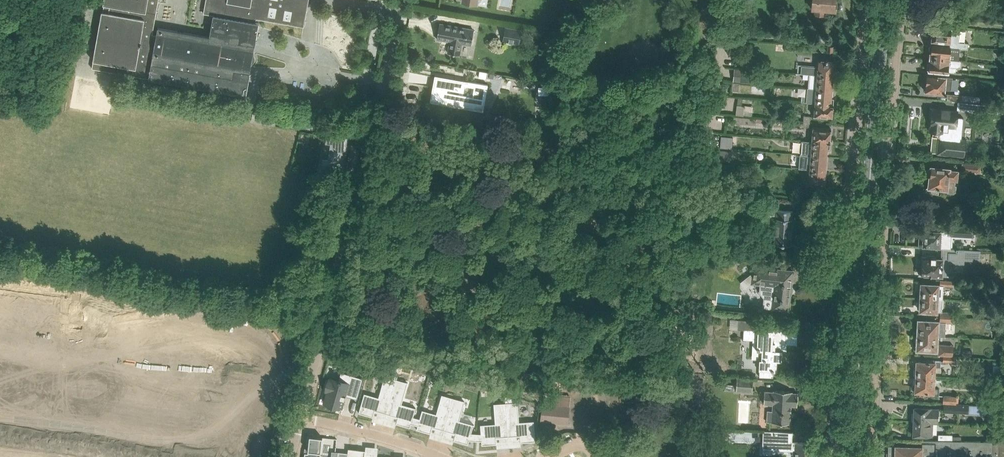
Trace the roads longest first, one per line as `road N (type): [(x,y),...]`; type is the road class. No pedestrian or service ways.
road 1 (tertiary): [(855,456),(885,0)]
road 2 (unclassified): [(874,456),(903,0)]
road 3 (unclassified): [(865,0),(837,456)]
road 4 (unclassified): [(302,418),(399,0)]
road 5 (residential): [(302,418),(446,456)]
road 6 (residential): [(267,421),(129,402)]

